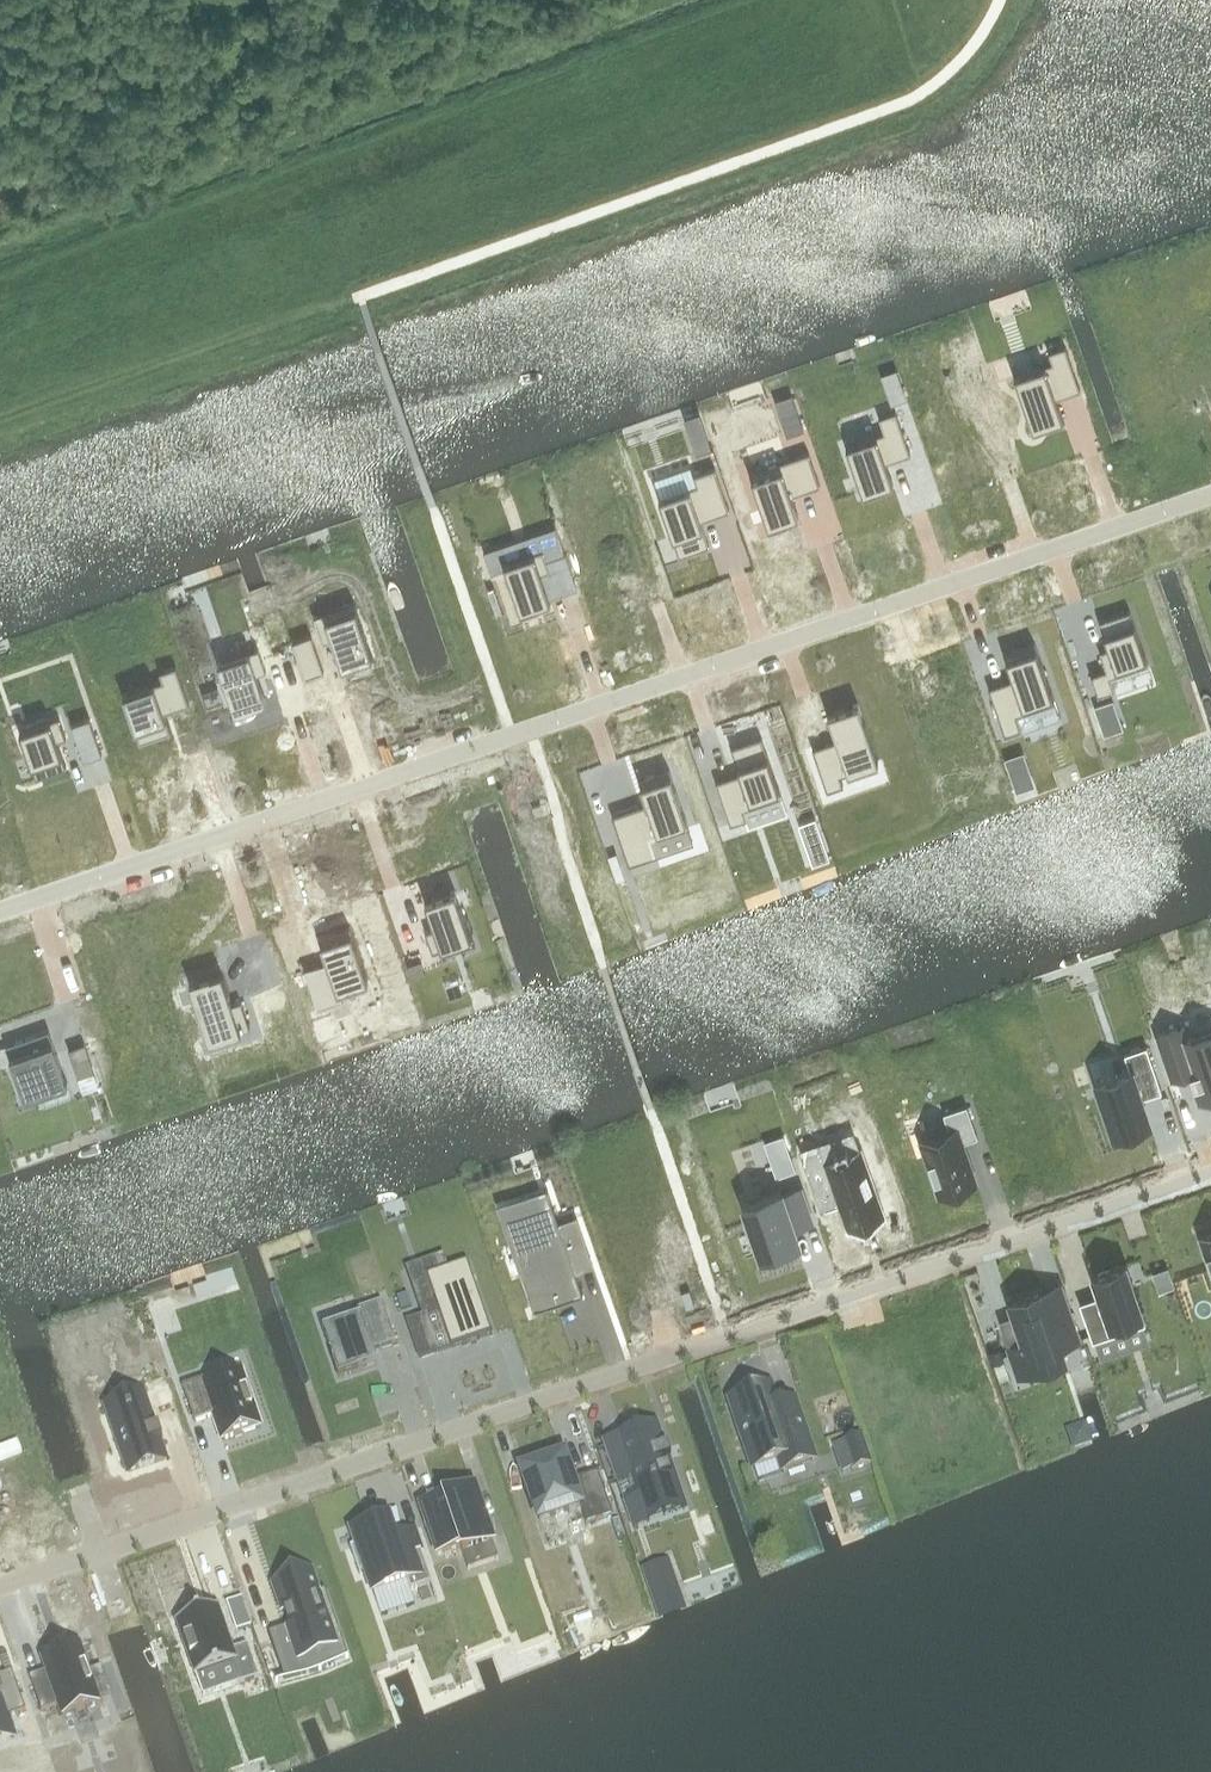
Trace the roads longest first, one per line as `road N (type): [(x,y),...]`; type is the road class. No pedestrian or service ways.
road 1 (residential): [(1210,1168),(0,1587)]
road 2 (residential): [(1210,496),(0,909)]

